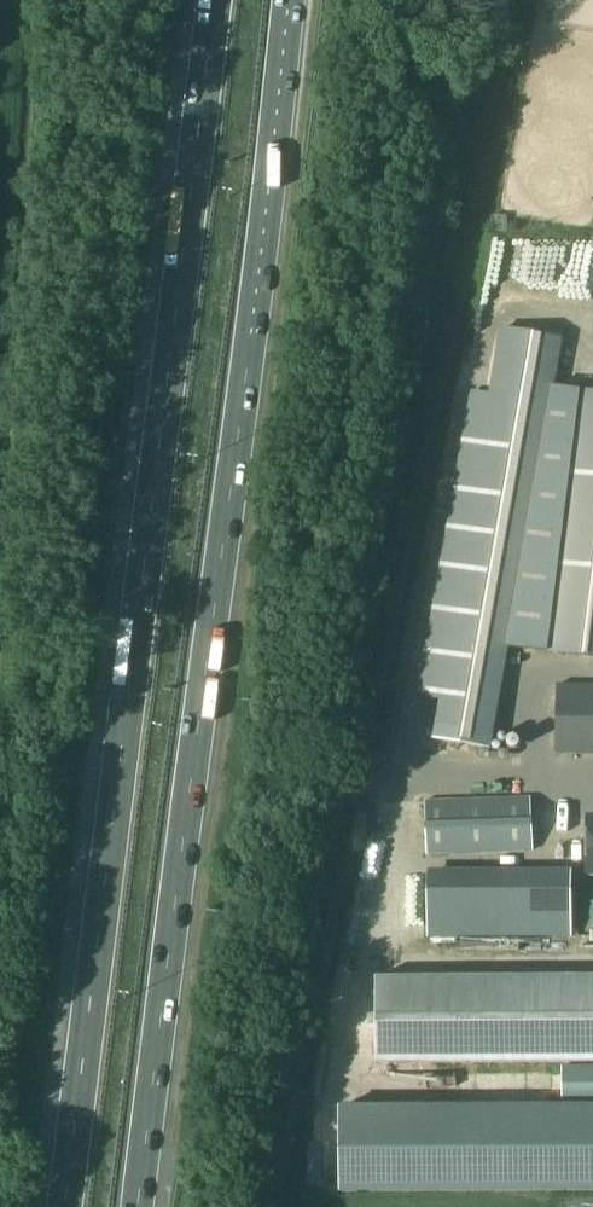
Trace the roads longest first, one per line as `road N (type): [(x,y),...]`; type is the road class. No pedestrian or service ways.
road 1 (trunk): [(137,1206),(288,0)]
road 2 (motorway): [(212,0),(64,1206)]

